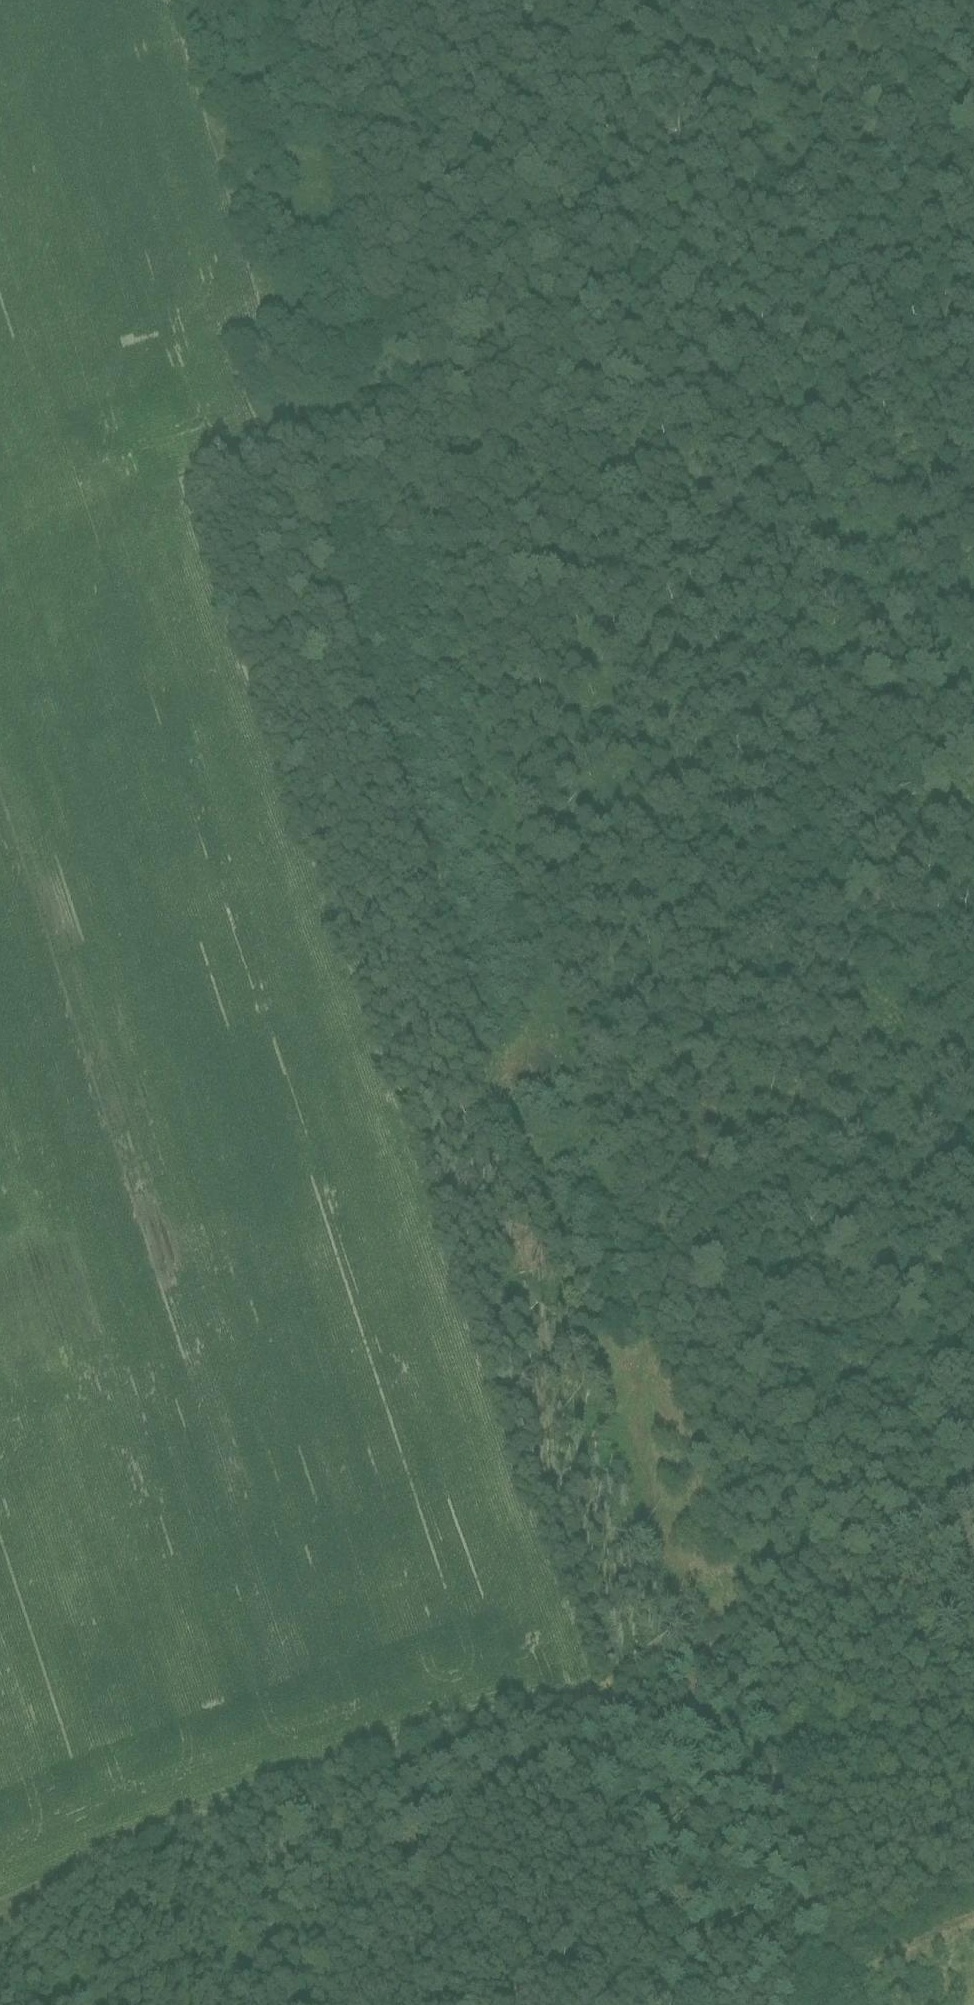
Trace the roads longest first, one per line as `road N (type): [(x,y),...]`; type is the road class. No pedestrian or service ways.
road 1 (track): [(651,1639),(0,1878)]

